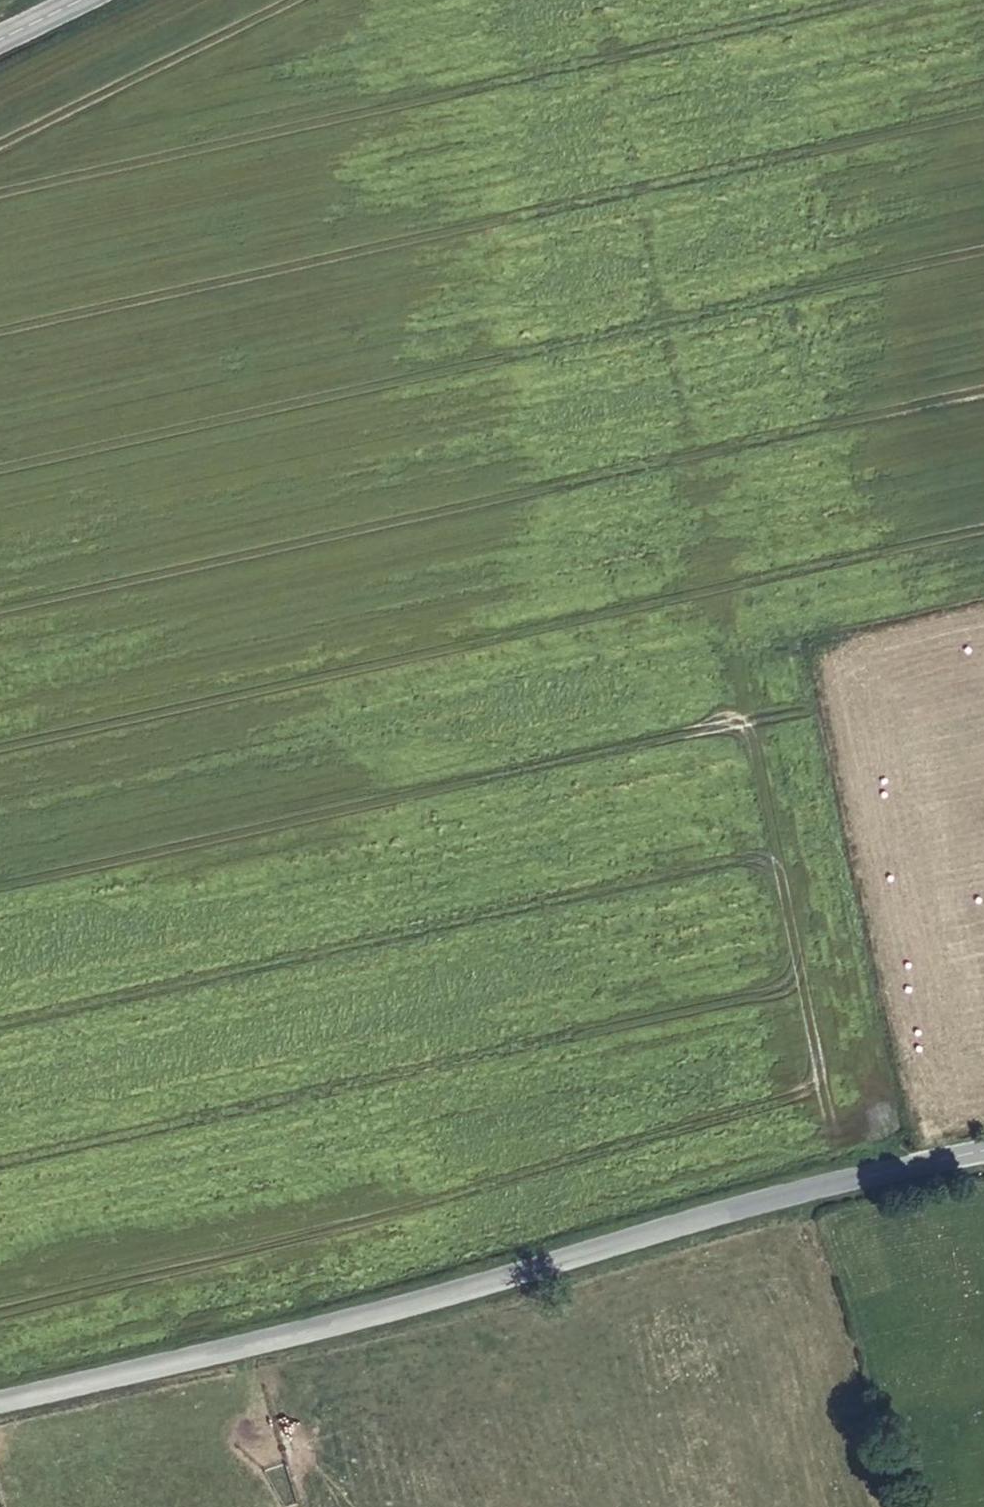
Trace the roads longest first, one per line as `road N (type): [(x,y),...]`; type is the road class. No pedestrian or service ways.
road 1 (tertiary): [(983,1152),(705,1219),(338,1323),(0,1400)]

